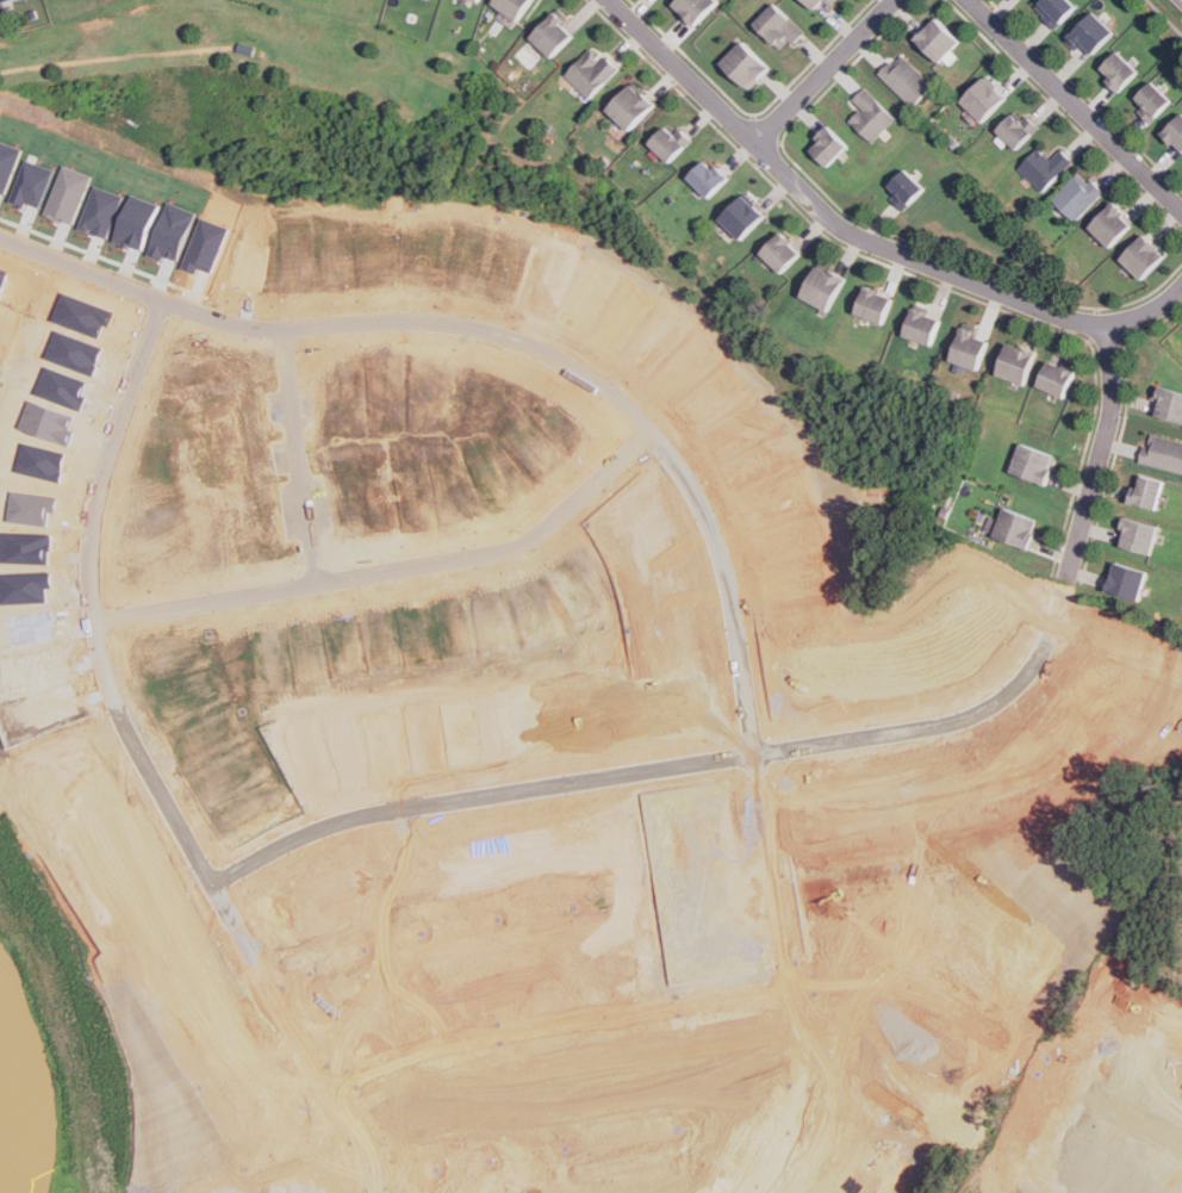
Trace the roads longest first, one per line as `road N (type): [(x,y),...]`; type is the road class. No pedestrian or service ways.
road 1 (residential): [(99,620),(124,715),(343,1091),(403,1058),(484,1039),(803,990),(735,576),(697,483),(652,435)]
road 2 (residential): [(175,300),(275,331),(372,319),(468,328),(577,371),(629,405),(652,435),(535,543),(99,620),(101,515),(120,440),(175,300)]
road 3 (residential): [(610,0),(847,231),(1094,325),(1132,322),(1181,289)]
road 4 (residential): [(1107,325),(1111,409),(1049,655),(991,710),(760,754)]
road 5 (residential): [(761,1192),(794,1144),(808,1100),(803,990),(921,988),(1181,1142)]
road 6 (residential): [(218,882),(307,835),(394,810),(760,754)]
road 7 (residential): [(1181,212),(970,0)]
road 8 (residential): [(754,143),(896,0)]
road 9 (residential): [(0,233),(175,300)]

